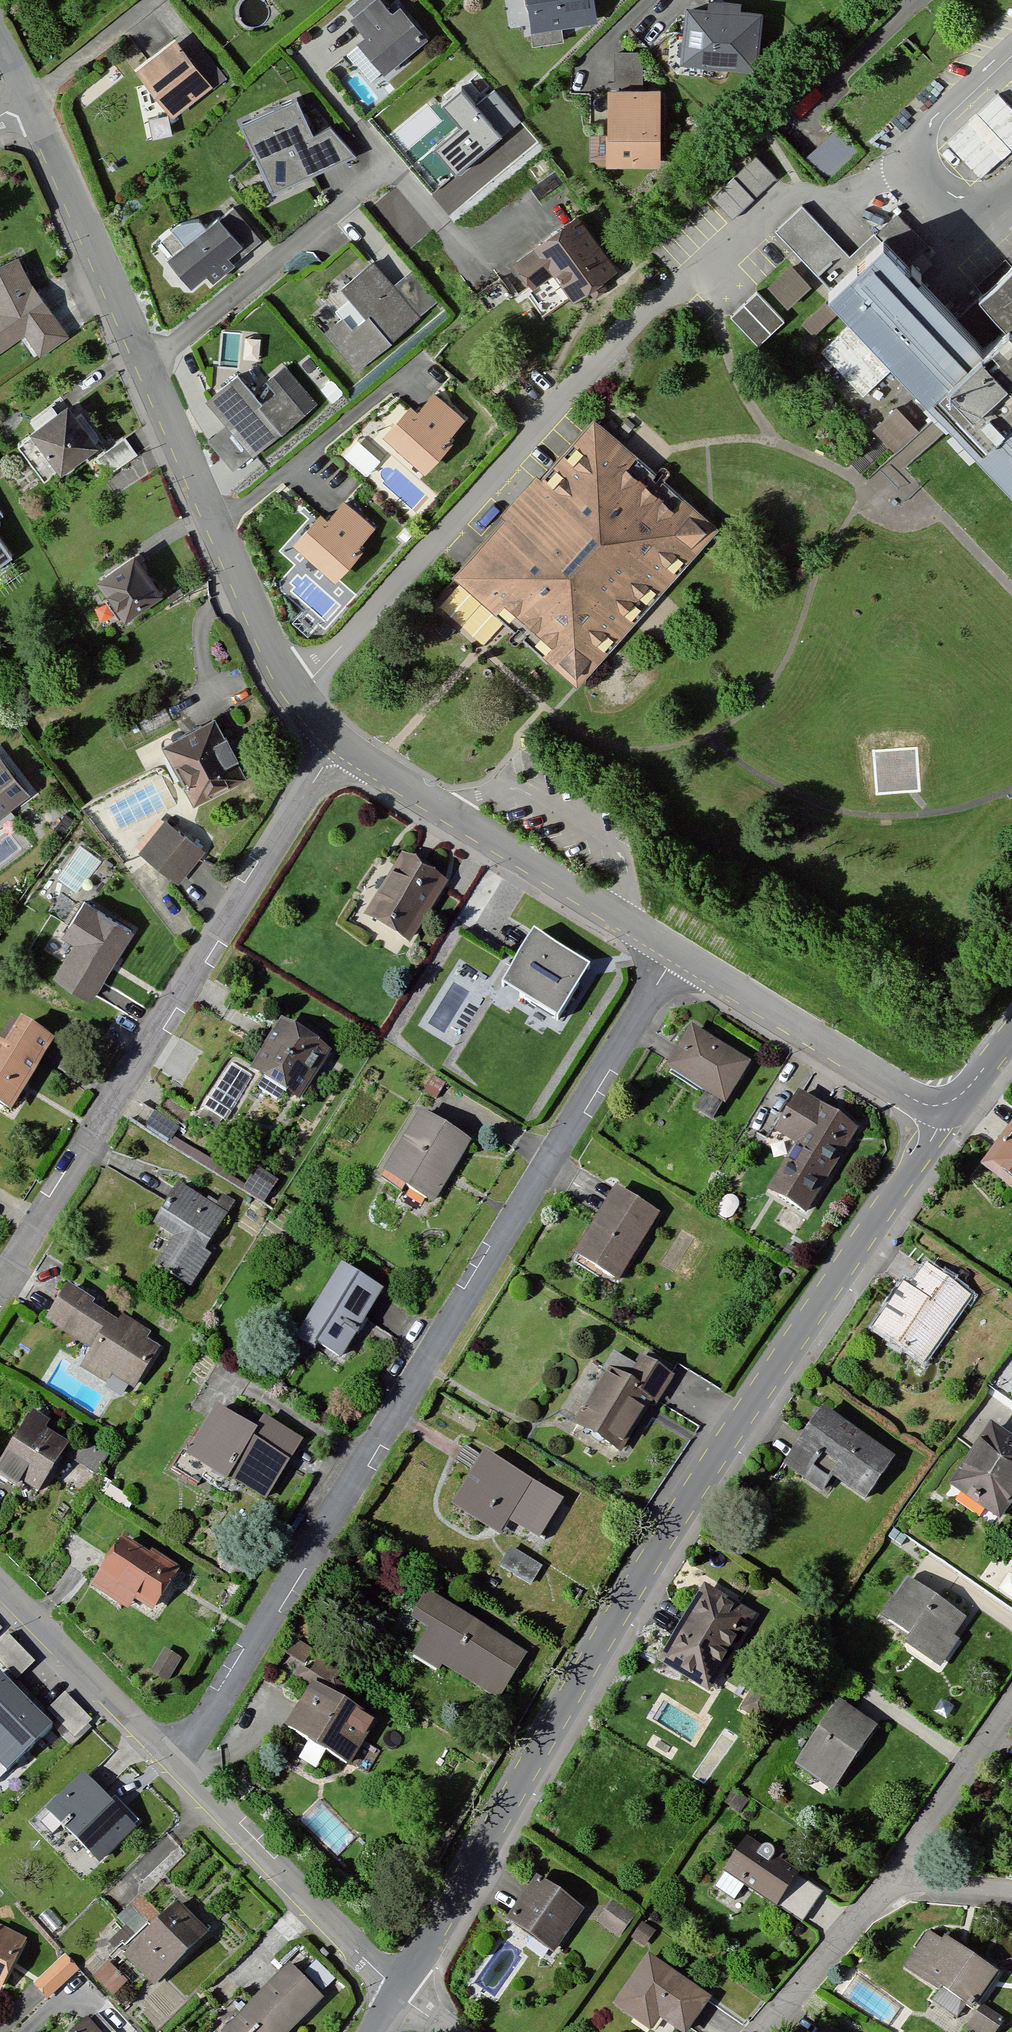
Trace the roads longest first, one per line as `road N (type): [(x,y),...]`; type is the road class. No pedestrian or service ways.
road 1 (tertiary): [(949,1118),(664,1561),(404,1992)]
road 2 (residential): [(176,1760),(675,953)]
road 3 (residential): [(783,192),(642,316),(303,688)]
road 4 (residential): [(303,688),(246,597),(23,100)]
road 5 (residential): [(0,1282),(337,733)]
road 6 (residential): [(675,953),(337,733)]
road 7 (residential): [(404,1992),(176,1760)]
road 8 (residential): [(949,1118),(675,953)]
road 9 (residential): [(176,1760),(0,1587)]
road 10 (residential): [(884,1883),(1011,1697)]
road 11 (residential): [(759,2031),(884,1883)]
road 12 (residential): [(1011,1891),(884,1883)]

